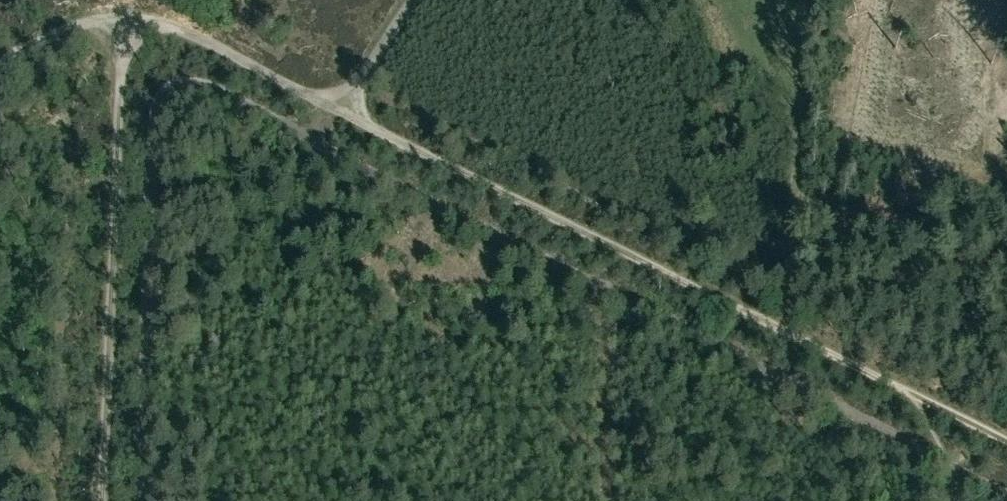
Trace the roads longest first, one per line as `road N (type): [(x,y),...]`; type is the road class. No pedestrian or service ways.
road 1 (track): [(402,0),(327,105),(172,28),(116,22),(101,500)]
road 2 (track): [(269,122),(1006,494)]
road 3 (track): [(269,122),(327,105),(1006,439)]
road 4 (track): [(143,500),(155,97),(167,83),(184,81),(269,122)]
road 5 (track): [(0,63),(74,25),(116,22)]

